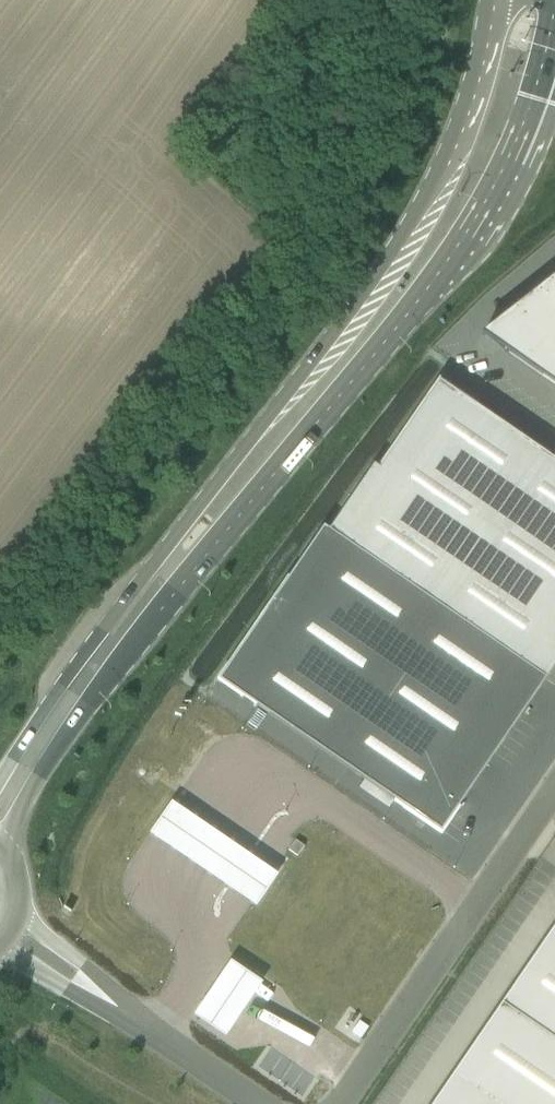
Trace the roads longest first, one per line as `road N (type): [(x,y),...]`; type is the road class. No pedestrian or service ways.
road 1 (tertiary): [(5,853),(50,763),(140,639),(440,274),(501,178),(535,99),(554,24)]
road 2 (tertiary): [(497,0),(478,88),(437,183),(340,329),(103,632),(0,780)]
road 3 (unclassified): [(554,791),(342,1103)]
road 4 (unclassified): [(105,1000),(260,1103)]
road 5 (unclassified): [(105,1000),(19,916)]

